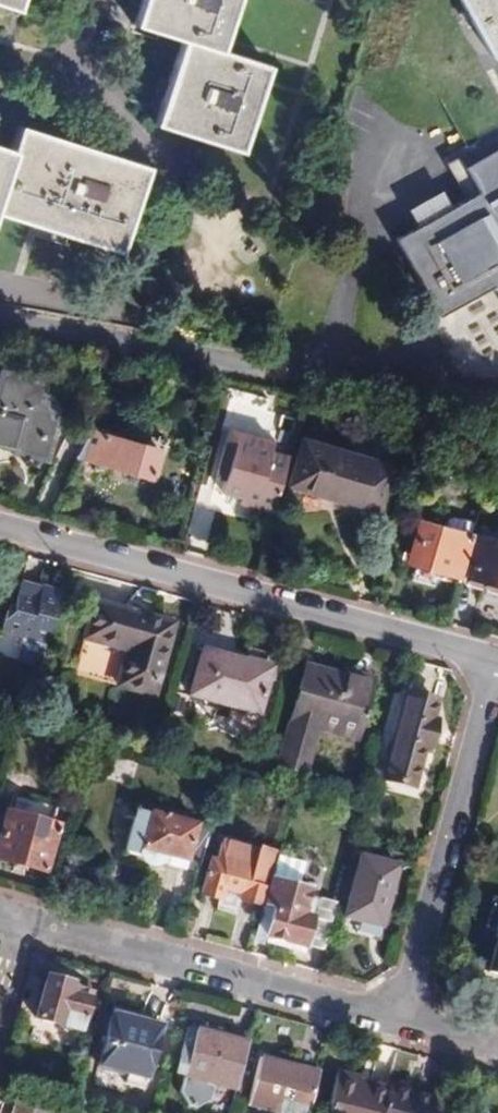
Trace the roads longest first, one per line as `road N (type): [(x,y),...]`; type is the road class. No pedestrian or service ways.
road 1 (residential): [(497,658),(0,526)]
road 2 (residential): [(497,658),(399,1019)]
road 3 (unclassified): [(53,930),(399,1019)]

